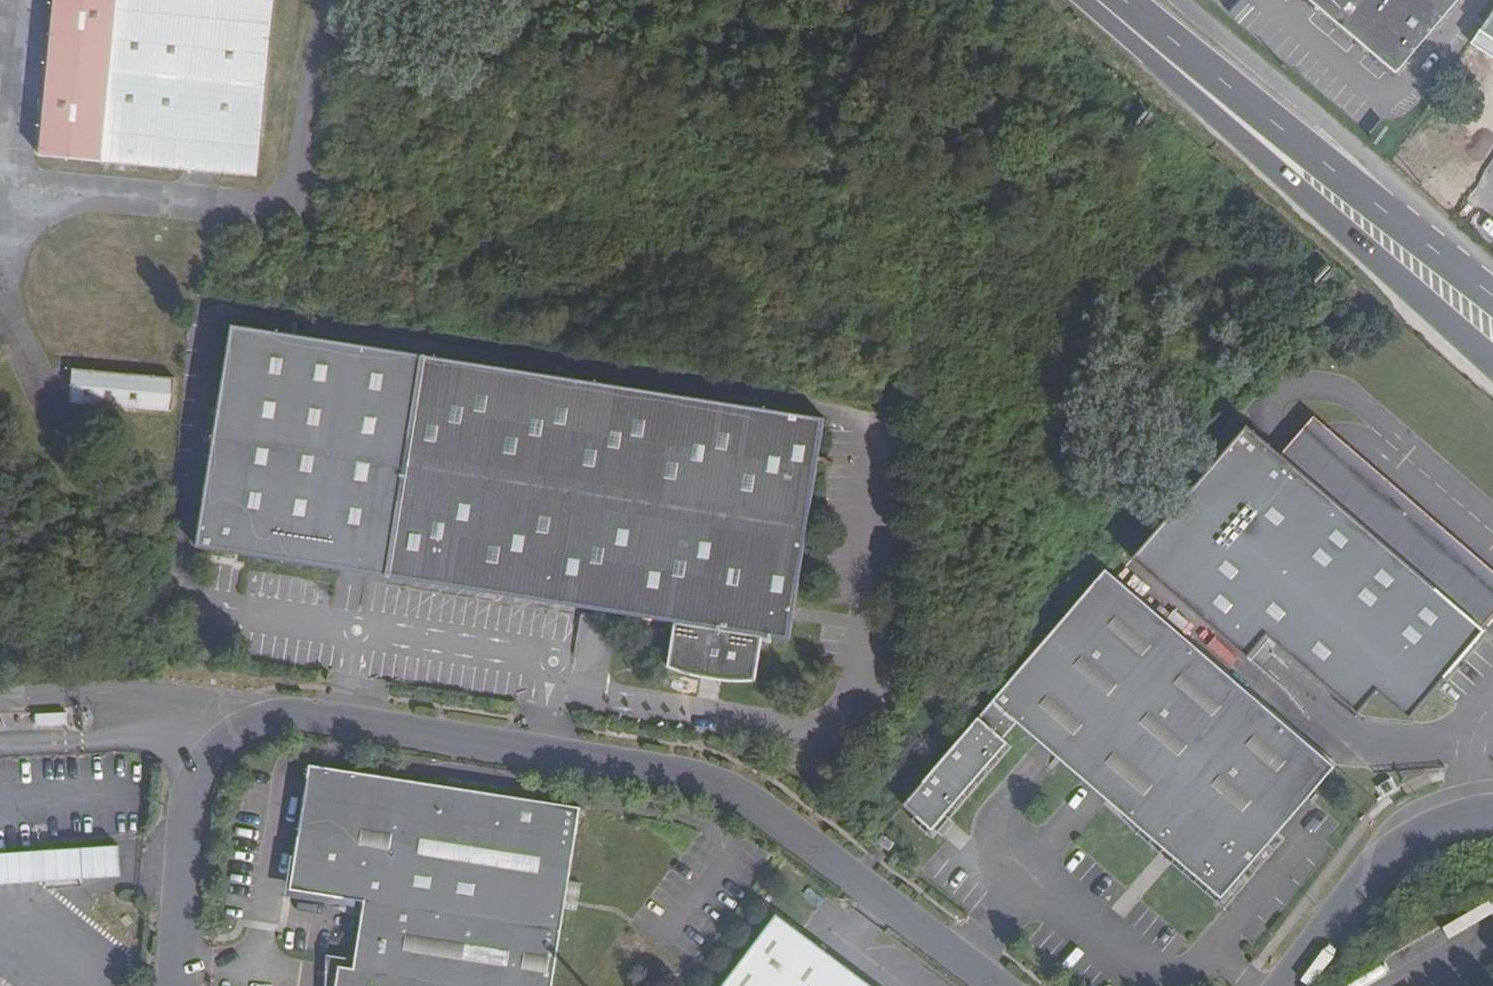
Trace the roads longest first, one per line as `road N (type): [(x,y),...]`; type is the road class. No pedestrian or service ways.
road 1 (unclassified): [(997,985),(762,806),(720,786),(310,717),(258,721),(217,747),(196,788),(184,847),(179,985)]
road 2 (primary): [(1104,0),(1235,138),(1492,361)]
road 3 (primary): [(1492,299),(1107,0)]
road 4 (unclassified): [(1288,985),(1371,873),(1429,832),(1492,821)]

